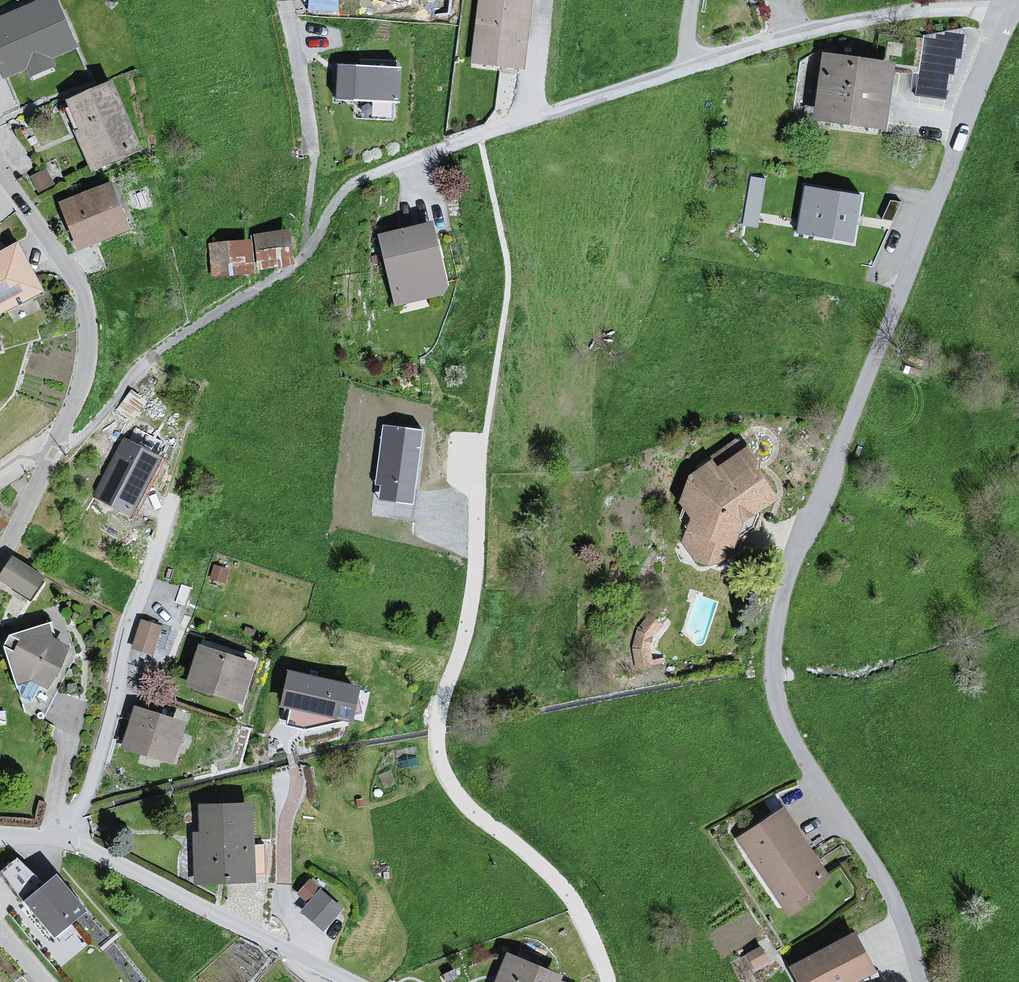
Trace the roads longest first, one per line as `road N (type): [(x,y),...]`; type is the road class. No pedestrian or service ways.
road 1 (residential): [(921,981),(891,895),(786,727),(775,693),(773,642),(797,551),(1009,16)]
road 2 (residential): [(1009,16),(948,8),(826,27),(373,175)]
road 3 (residential): [(479,446),(476,571),(440,706),(438,762),(467,807),(567,896),(608,981)]
road 4 (residential): [(0,173),(82,287),(90,315),(82,389),(27,528),(0,570)]
road 5 (residential): [(0,836),(60,836),(84,845),(350,981)]
road 6 (residential): [(286,0),(315,156)]

